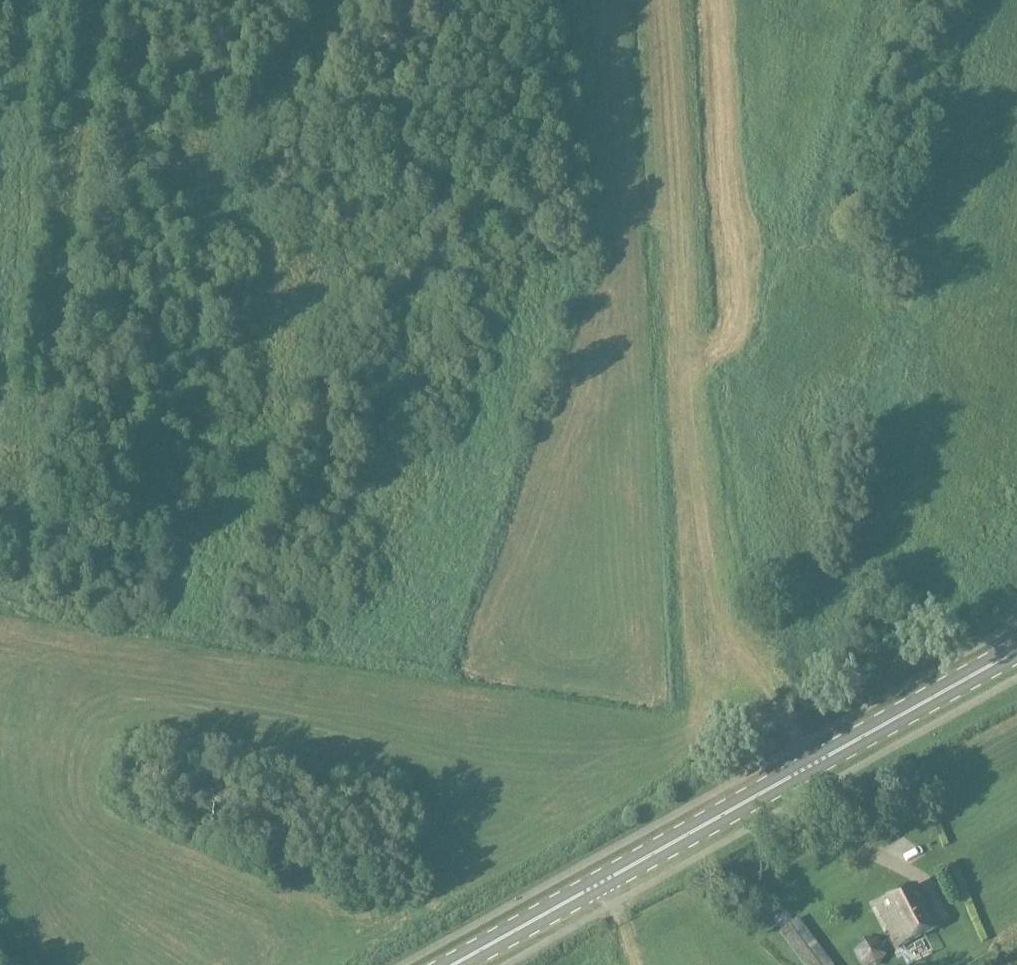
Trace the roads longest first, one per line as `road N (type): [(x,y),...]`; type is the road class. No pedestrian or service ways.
road 1 (track): [(811,766),(722,622),(703,569),(683,385),(661,0)]
road 2 (primary): [(456,964),(1016,652)]

